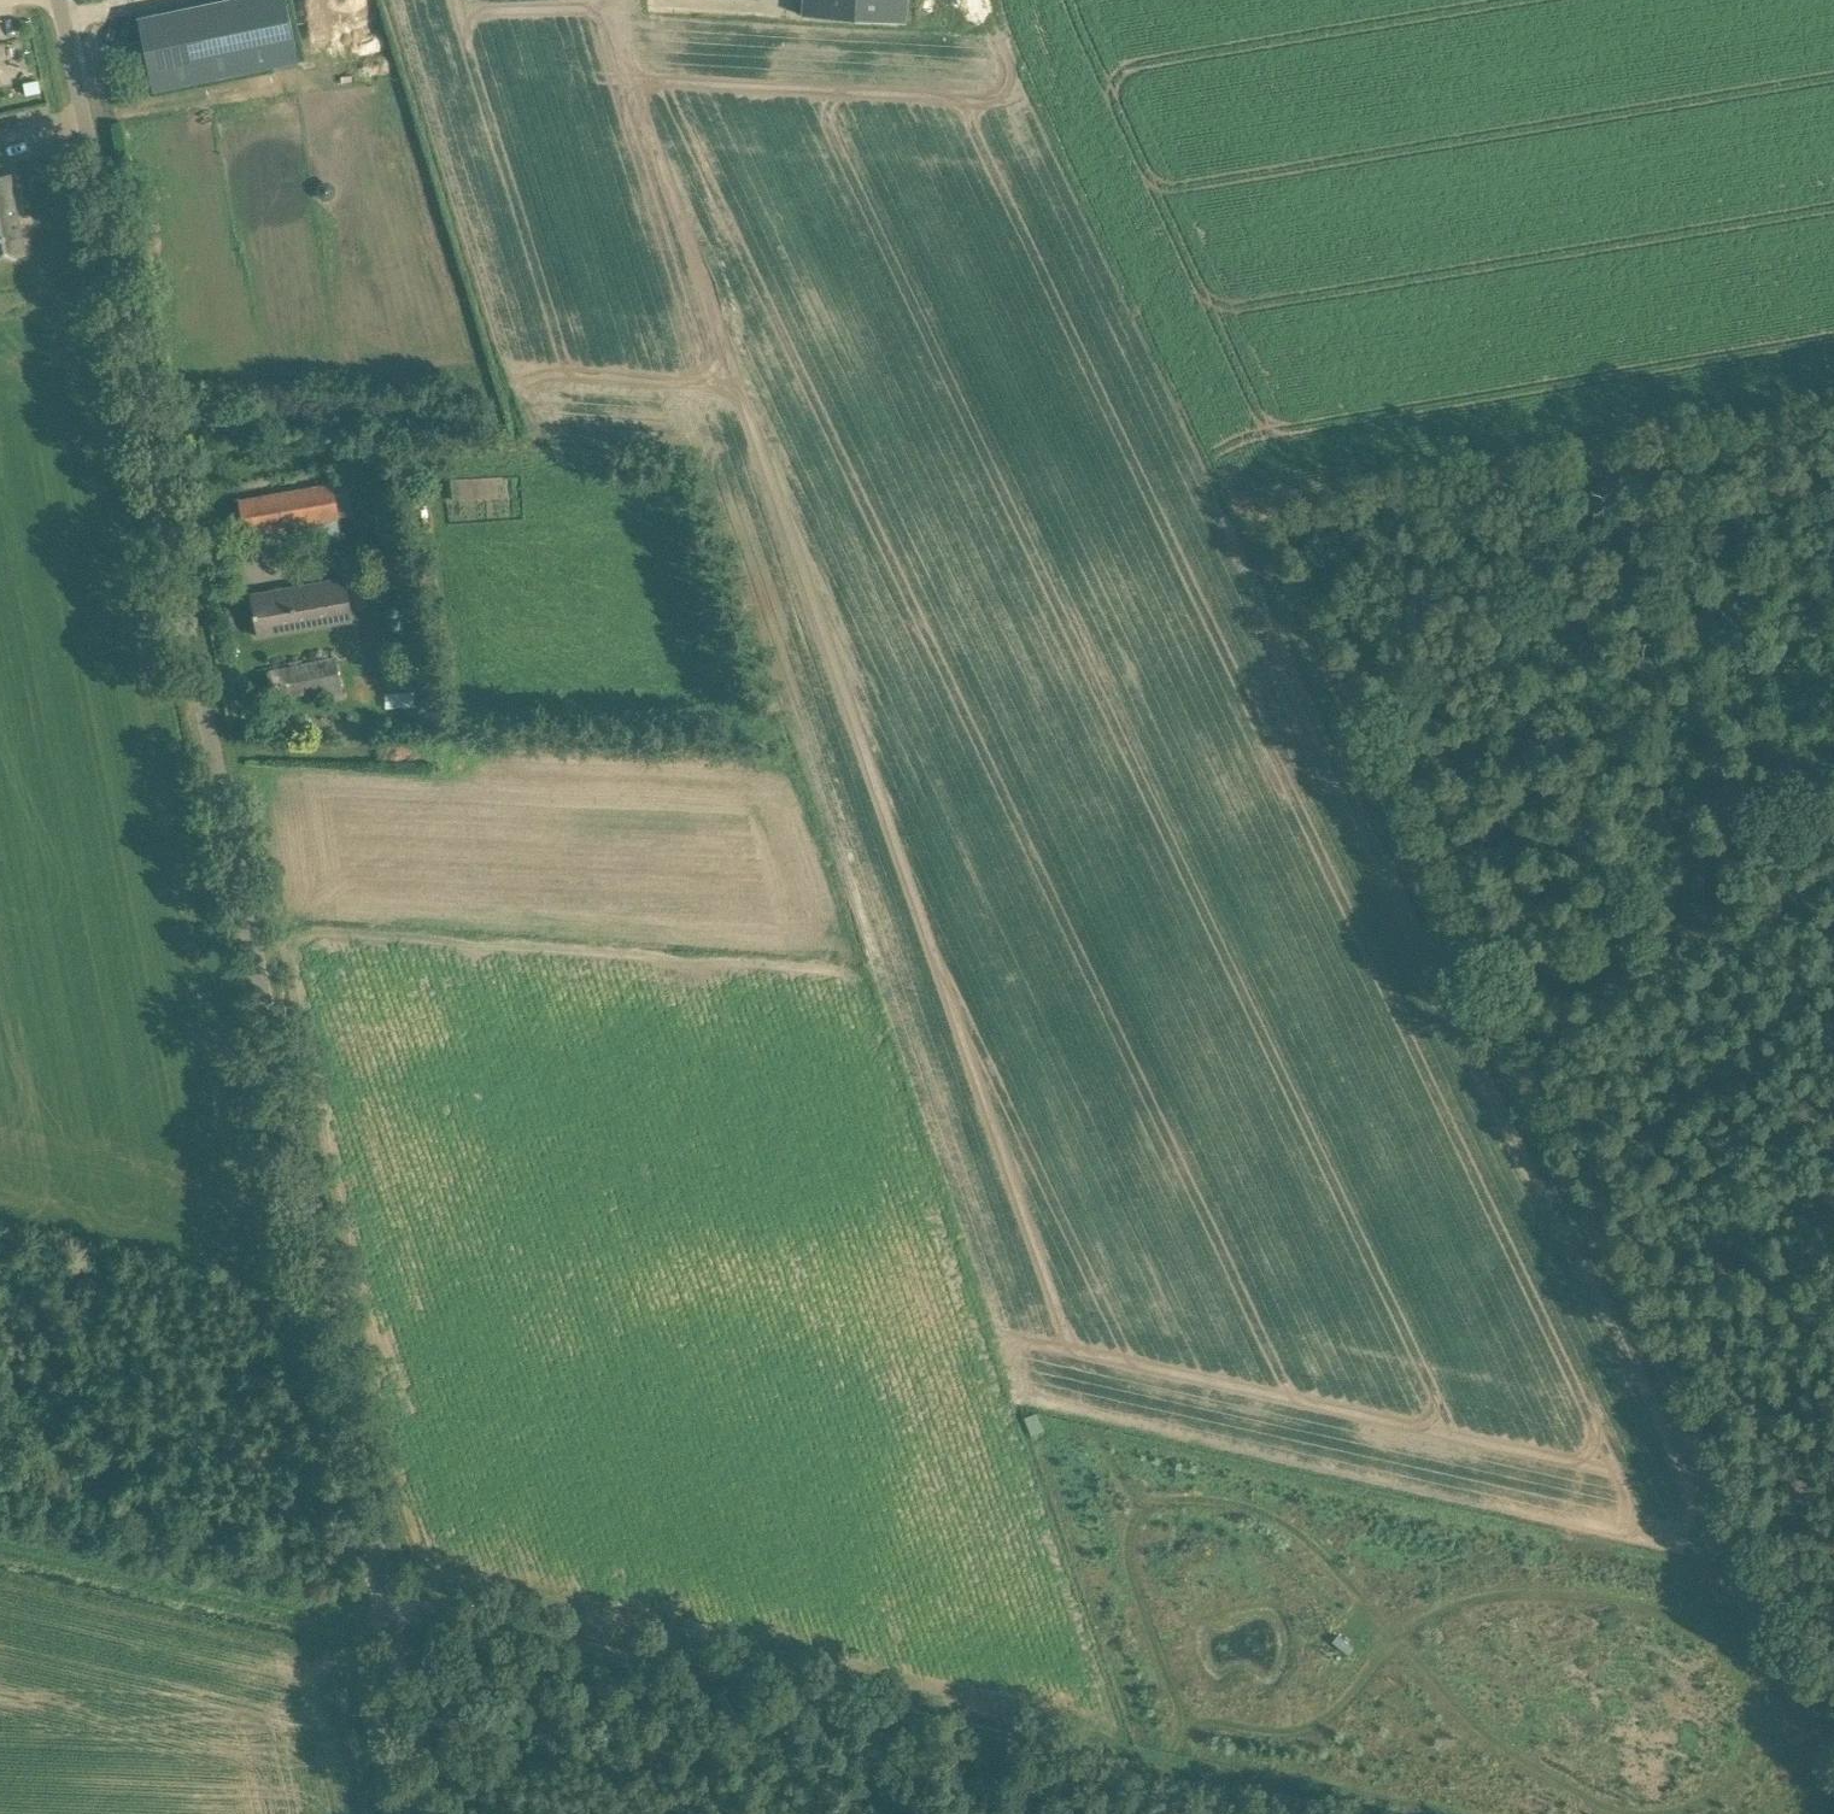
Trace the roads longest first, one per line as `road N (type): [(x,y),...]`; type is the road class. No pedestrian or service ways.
road 1 (track): [(1833,1810),(1284,578),(1304,526),(1833,441)]
road 2 (unclassified): [(421,1813),(58,0)]
road 3 (track): [(383,1612),(1296,1813)]
road 4 (track): [(385,1621),(321,1622),(0,1548)]

